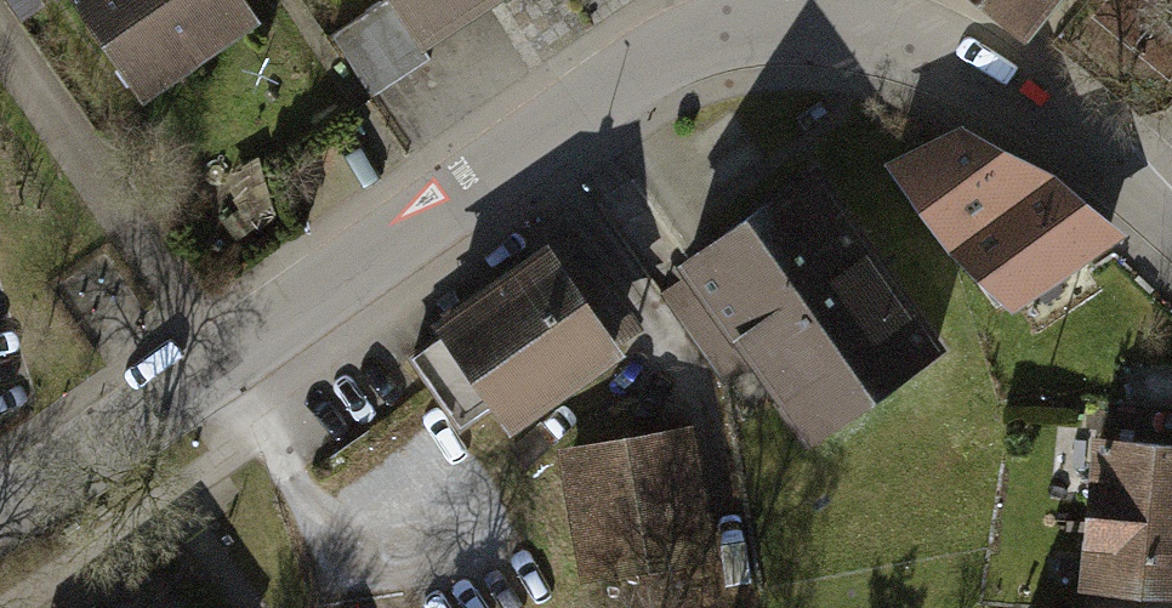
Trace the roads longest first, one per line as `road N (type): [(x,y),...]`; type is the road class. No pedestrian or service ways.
road 1 (residential): [(1171,237),(1000,93),(900,46),(792,34),(705,47),(631,81),(136,436),(0,523)]

